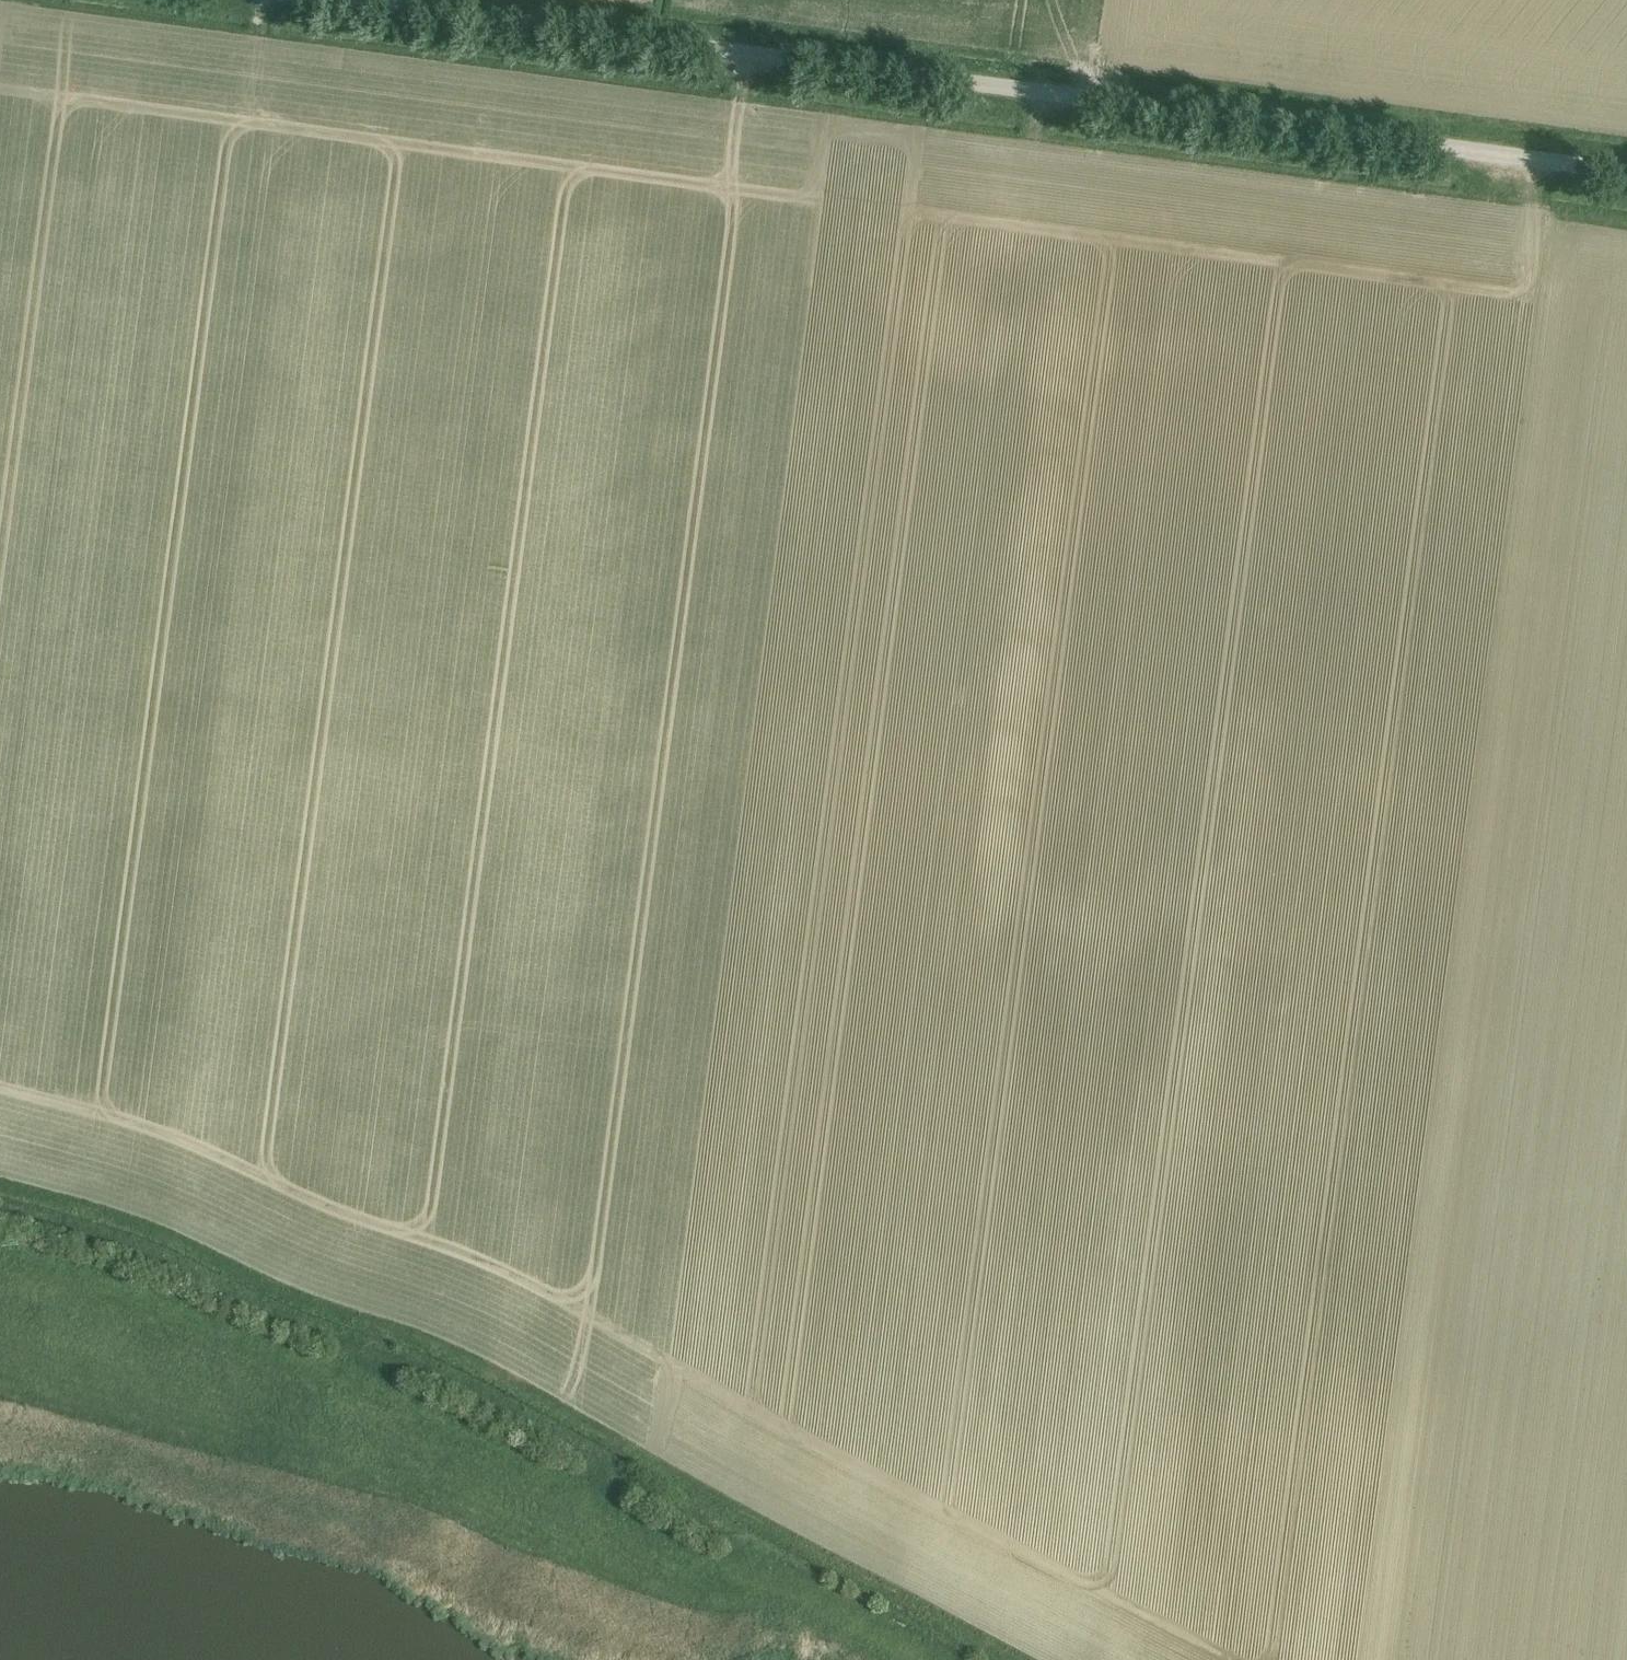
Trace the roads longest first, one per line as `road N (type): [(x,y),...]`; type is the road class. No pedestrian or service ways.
road 1 (unclassified): [(1626,171),(345,0)]

